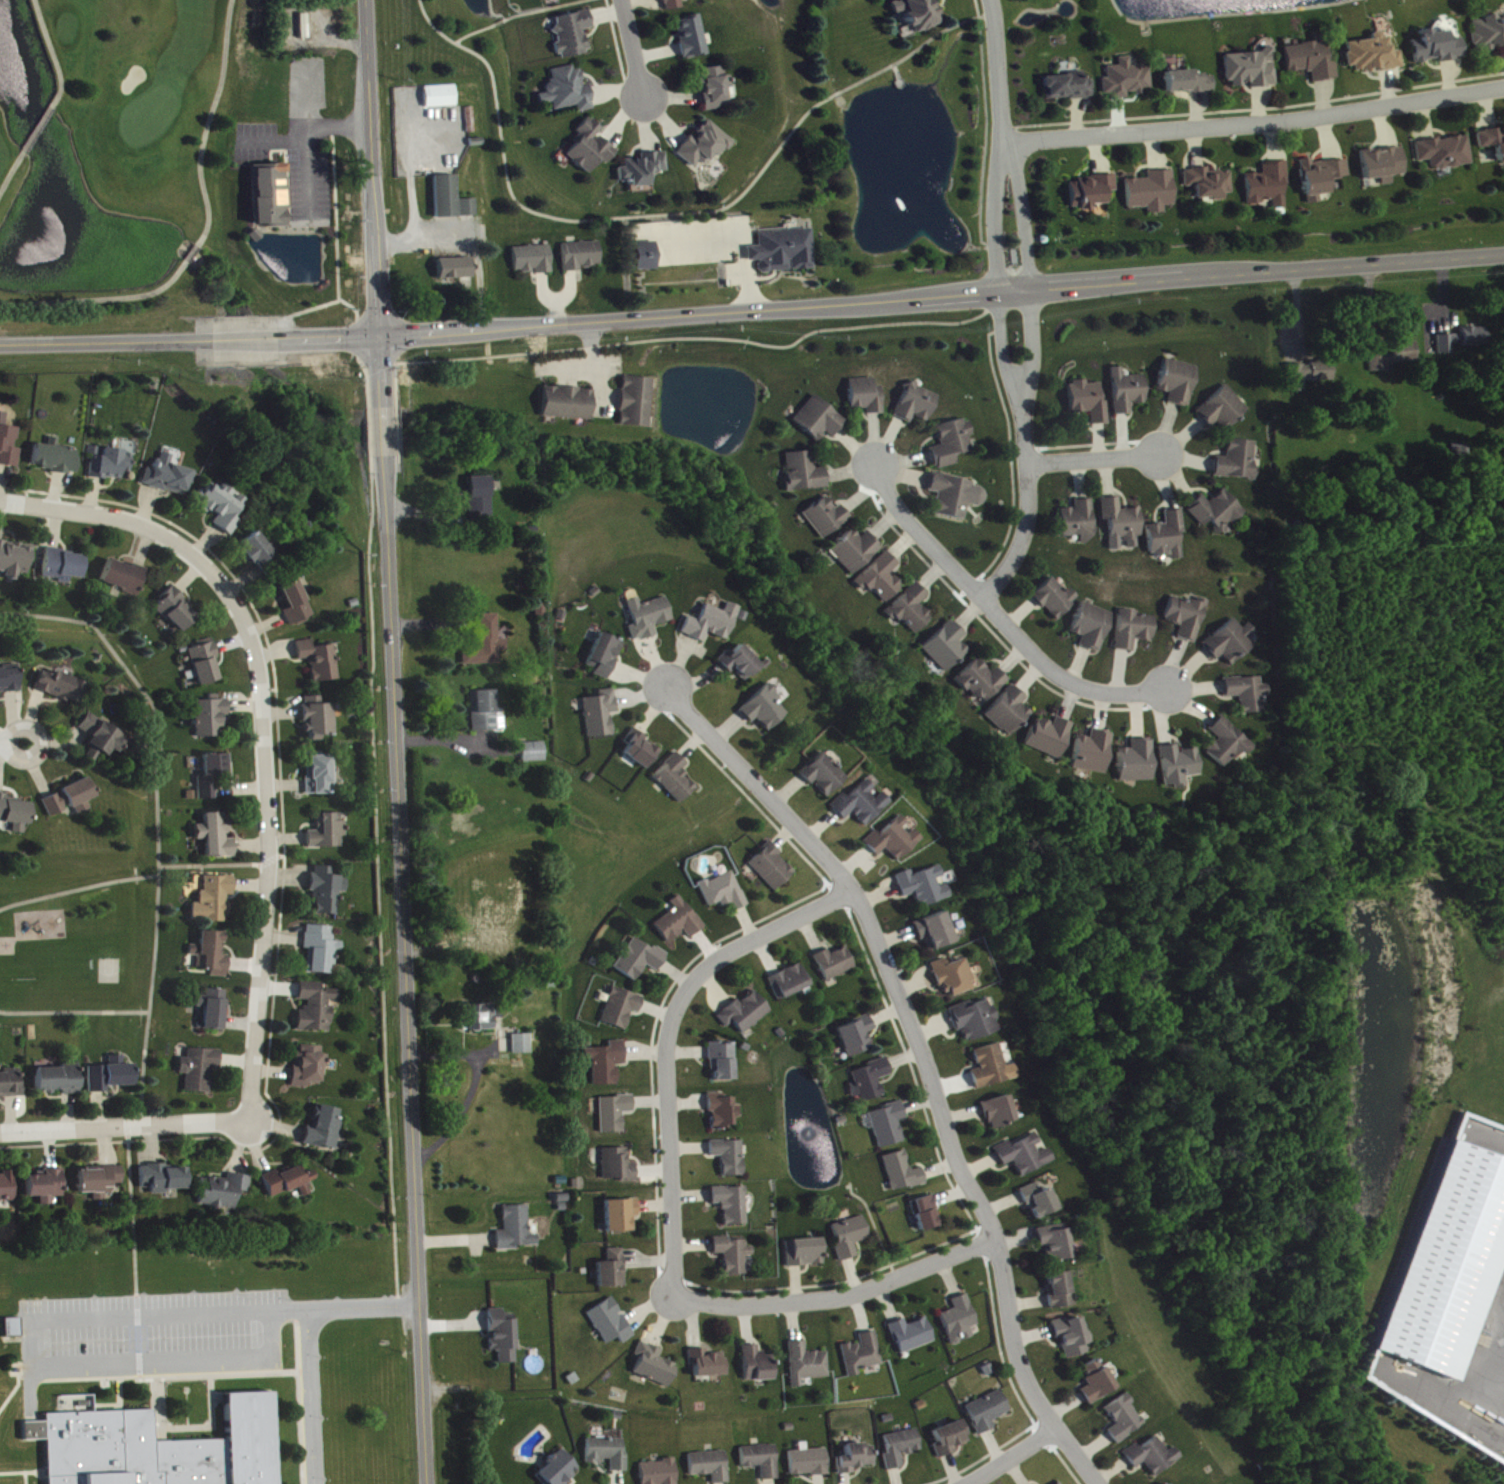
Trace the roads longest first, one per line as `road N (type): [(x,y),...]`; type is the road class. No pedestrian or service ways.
road 1 (secondary): [(297,340),(1503,255)]
road 2 (tertiary): [(426,1483),(383,454)]
road 3 (residential): [(1095,1483),(1018,1364),(994,1236),(958,1165),(933,1081),(856,893)]
road 4 (residential): [(980,596),(1023,537),(1027,461),(989,0)]
road 5 (residential): [(250,1121),(270,844),(261,656),(232,590)]
road 6 (residential): [(679,1294),(671,1021),(697,974),(727,953),(856,893)]
road 7 (residential): [(1006,144),(1314,115),(1503,87)]
road 8 (tertiary): [(384,408),(364,0)]
road 9 (residential): [(1173,691),(1103,693),(1041,665),(911,519),(879,465)]
road 10 (residential): [(994,1236),(842,1300),(747,1307),(679,1294)]
road 11 (residential): [(856,893),(670,686)]
road 12 (residential): [(232,590),(187,545),(132,520),(0,501)]
road 13 (residential): [(0,1133),(250,1121)]
road 14 (secondary): [(0,346),(211,341)]
road 15 (residential): [(1027,461),(1161,453)]

